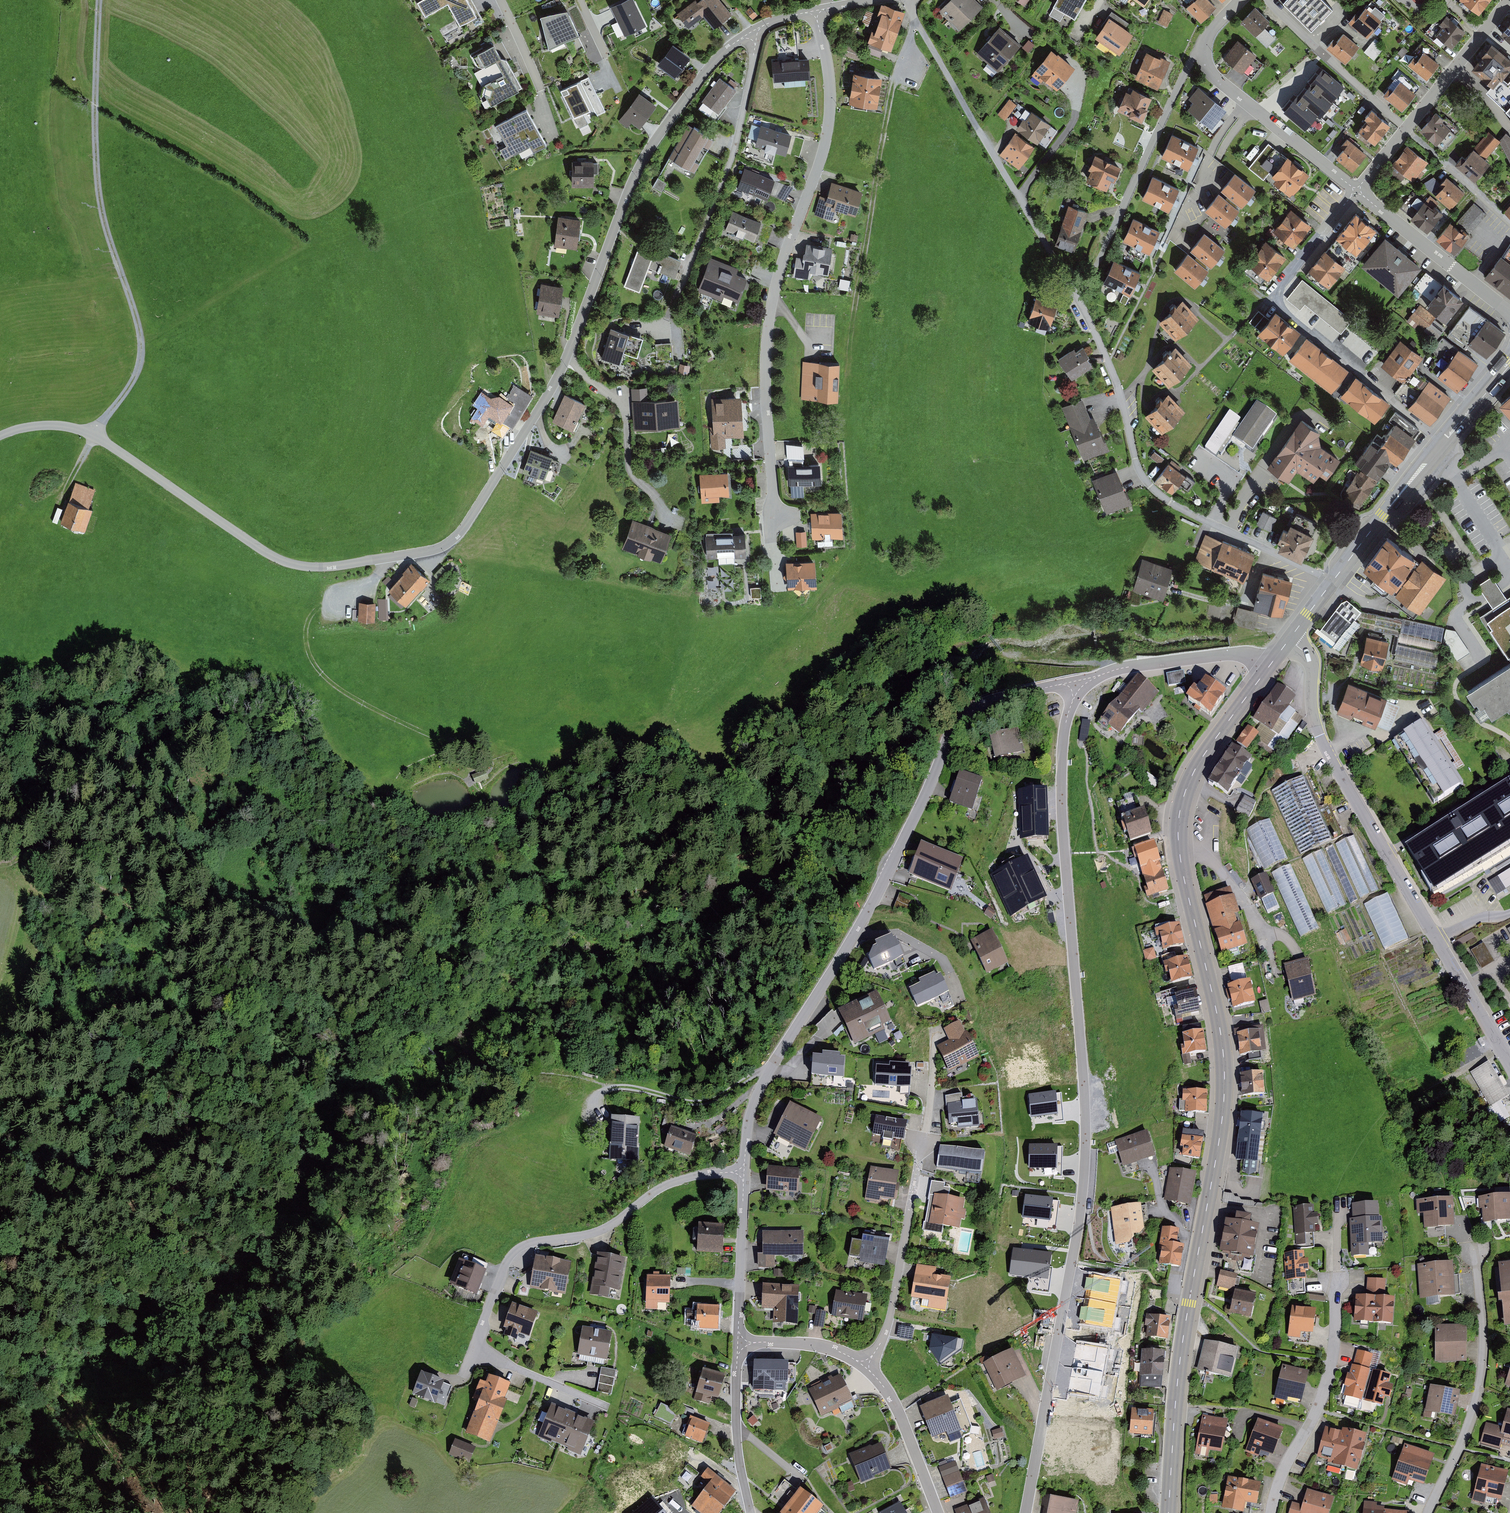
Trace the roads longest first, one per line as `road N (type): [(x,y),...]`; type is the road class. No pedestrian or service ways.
road 1 (residential): [(94,433),(295,565),(345,565),(448,544),(551,390),(650,148),(728,46),(780,19),(815,11)]
road 2 (secondary): [(1268,667),(1194,770),(1180,813),(1181,860),(1225,1075),(1182,1345),(1169,1512)]
road 3 (residential): [(1025,1512),(1085,1161),(1061,804),(1077,681)]
road 4 (residential): [(1077,681),(960,708),(878,895),(754,1098),(743,1171)]
road 5 (track): [(97,0),(98,202),(141,349),(135,377),(59,501)]
road 6 (residential): [(815,11),(830,120),(768,323),(773,518)]
road 7 (residential): [(1288,639),(1311,661),(1312,709),(1327,752),(1509,1065)]
road 8 (residential): [(1330,584),(1174,505),(1146,481),(1080,301)]
road 9 (residential): [(743,1171),(686,1177),(597,1232),(521,1247),(507,1260),(462,1374)]
road 10 (residential): [(865,1364),(890,1317),(933,1064)]
road 11 (track): [(892,90),(847,394)]
road 12 (residential): [(1271,1512),(1332,1364),(1333,1238)]
road 13 (secondary): [(1509,361),(1330,584)]
road 14 (residential): [(1202,50),(1080,301)]
road 15 (residential): [(1426,1512),(1459,1448),(1481,1368),(1474,1245)]
road 16 (track): [(321,606),(306,636),(315,668),(367,705),(473,753)]
road 17 (residential): [(1356,190),(1509,0)]
road 18 (residential): [(1017,196),(904,0)]
road 19 (residential): [(1356,190),(1213,73),(1202,50)]
road 20 (residential): [(1268,667),(1237,653),(1077,681)]
road 21 (residential): [(1509,313),(1356,190)]
road 22 (residential): [(743,1171),(738,1342)]
road 23 (residential): [(738,1342),(737,1433),(750,1512)]
road 24 (residential): [(865,1364),(897,1409),(939,1512)]
road 25 (residential): [(738,1342),(816,1345),(865,1364)]
road 26 (residential): [(1278,287),(1356,190)]

